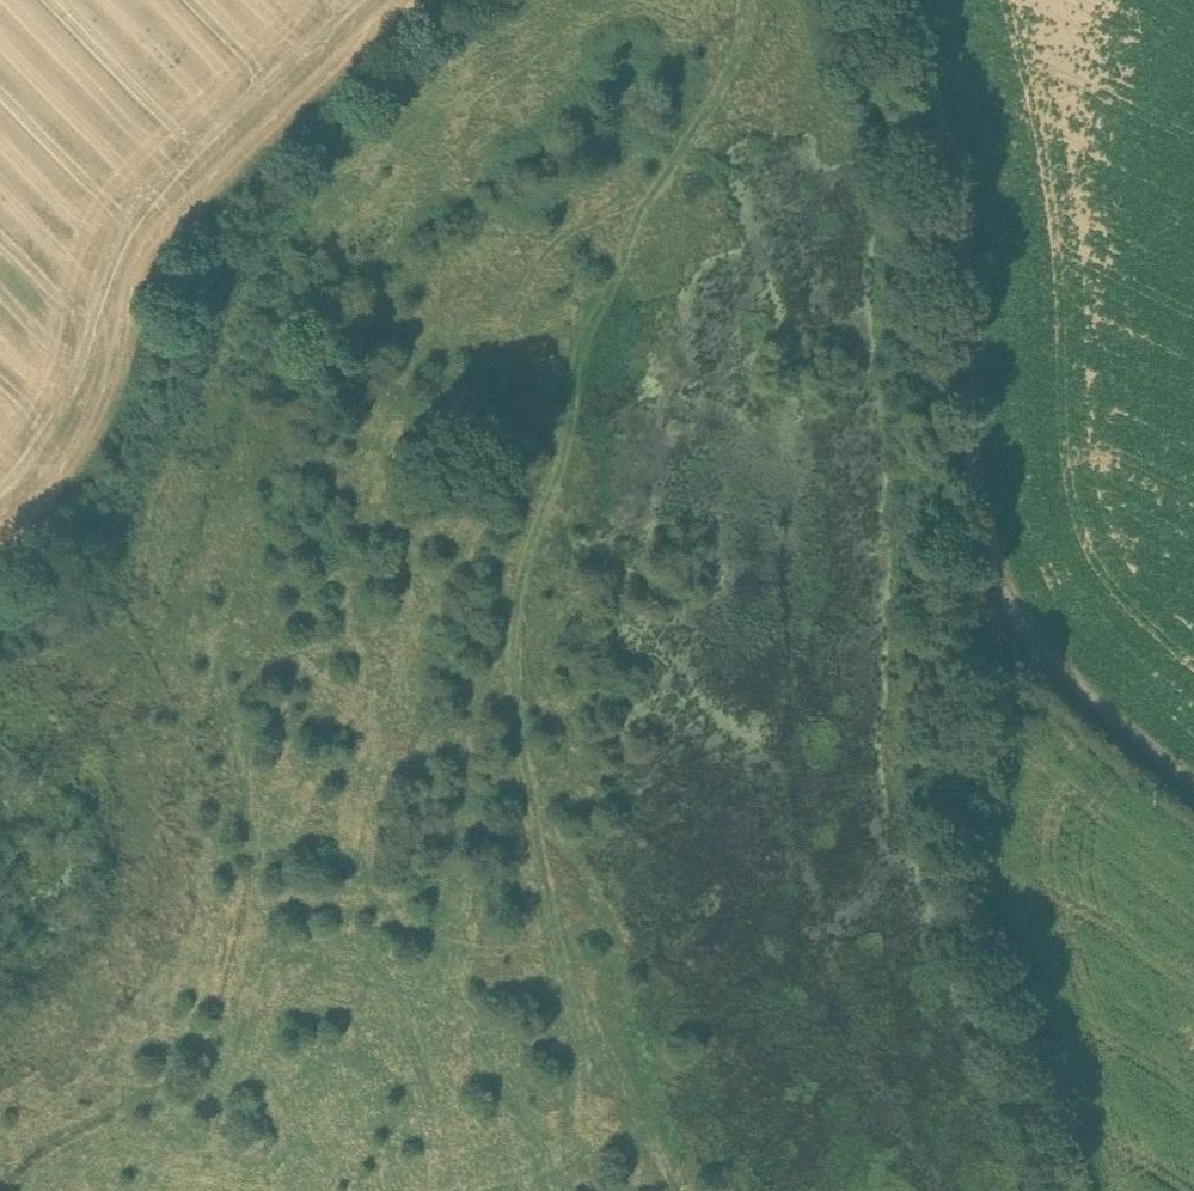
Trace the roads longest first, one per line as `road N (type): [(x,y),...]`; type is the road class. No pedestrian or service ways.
road 1 (unclassified): [(914,0),(954,191),(969,511),(1050,657),(1193,760)]

